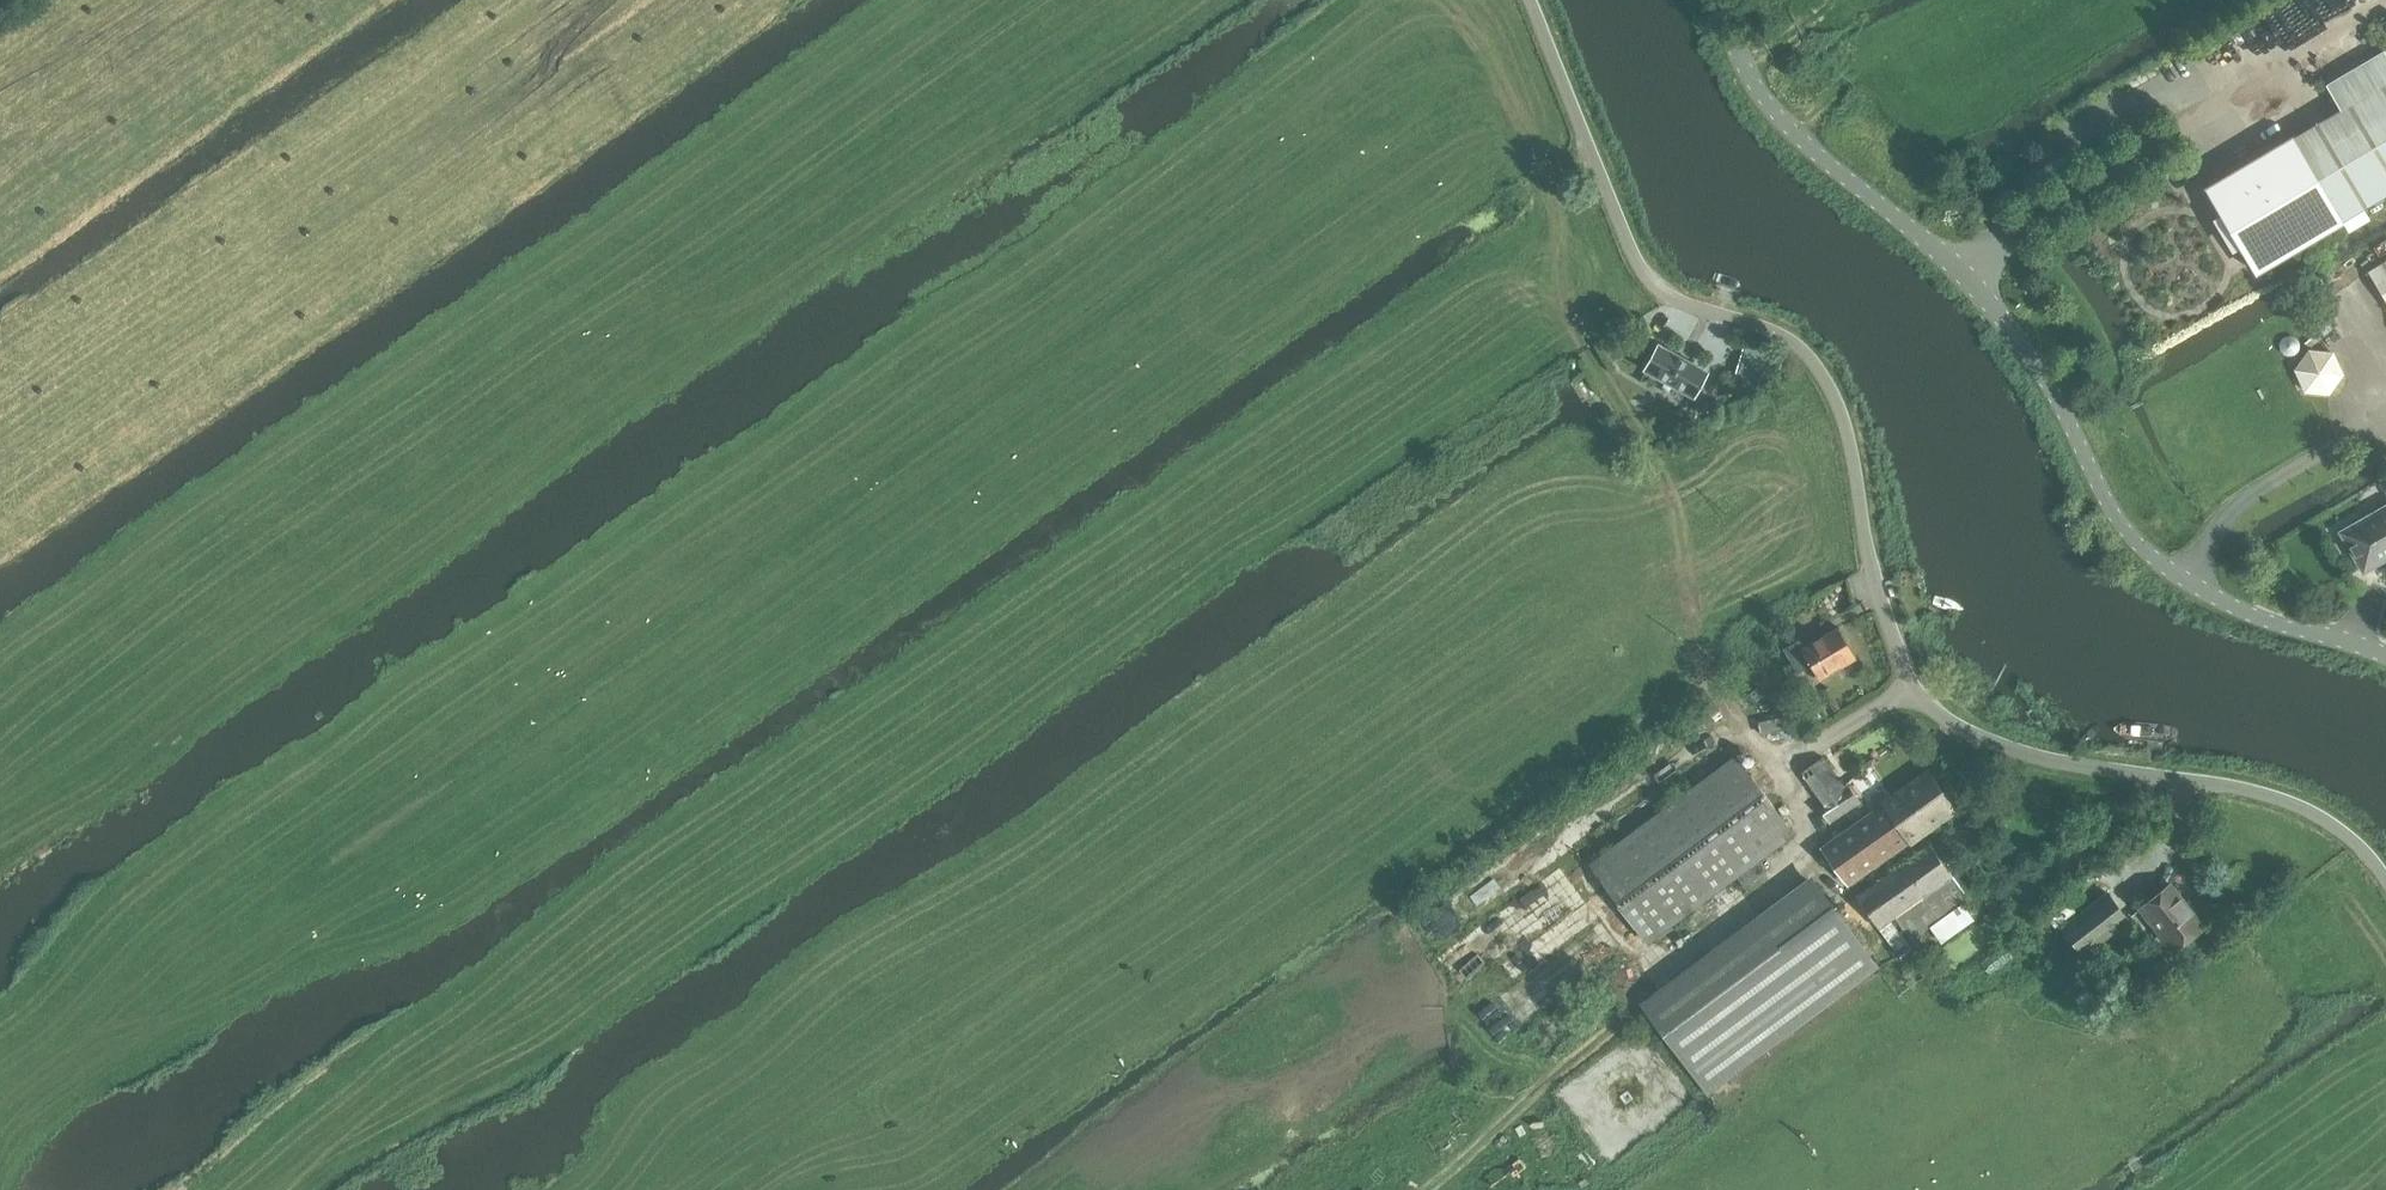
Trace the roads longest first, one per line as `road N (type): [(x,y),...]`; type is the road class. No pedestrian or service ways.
road 1 (unclassified): [(2385,885),(2337,832),(2278,803),(1999,750),(1944,724),(1902,680),(1872,588),(1844,417),(1819,368),(1798,346),(1661,289),(1643,271),(1528,0)]
road 2 (unclassified): [(2385,647),(2285,622),(2162,563),(2105,495),(1991,298),(1773,107),(1720,0)]
road 3 (track): [(1418,1189),(1619,1022)]

